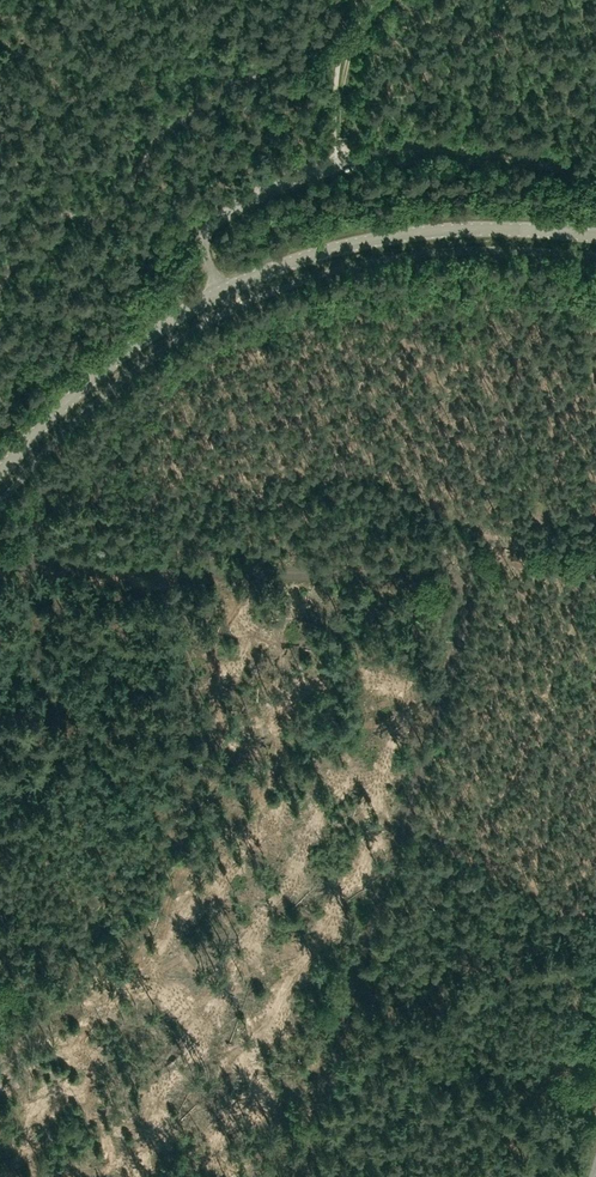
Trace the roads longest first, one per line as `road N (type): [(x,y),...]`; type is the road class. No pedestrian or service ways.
road 1 (track): [(0,289),(41,223),(53,215),(114,215),(147,153),(198,106),(294,62),(330,32),(355,41)]
road 2 (tertiary): [(220,292),(322,253),(407,235),(500,229),(595,236)]
road 3 (tertiary): [(0,471),(135,344),(220,292)]
road 4 (track): [(595,173),(457,154),(367,155)]
road 5 (unclassified): [(220,292),(204,248),(210,228),(246,203),(337,164)]
road 6 (track): [(344,162),(346,63),(388,0)]

